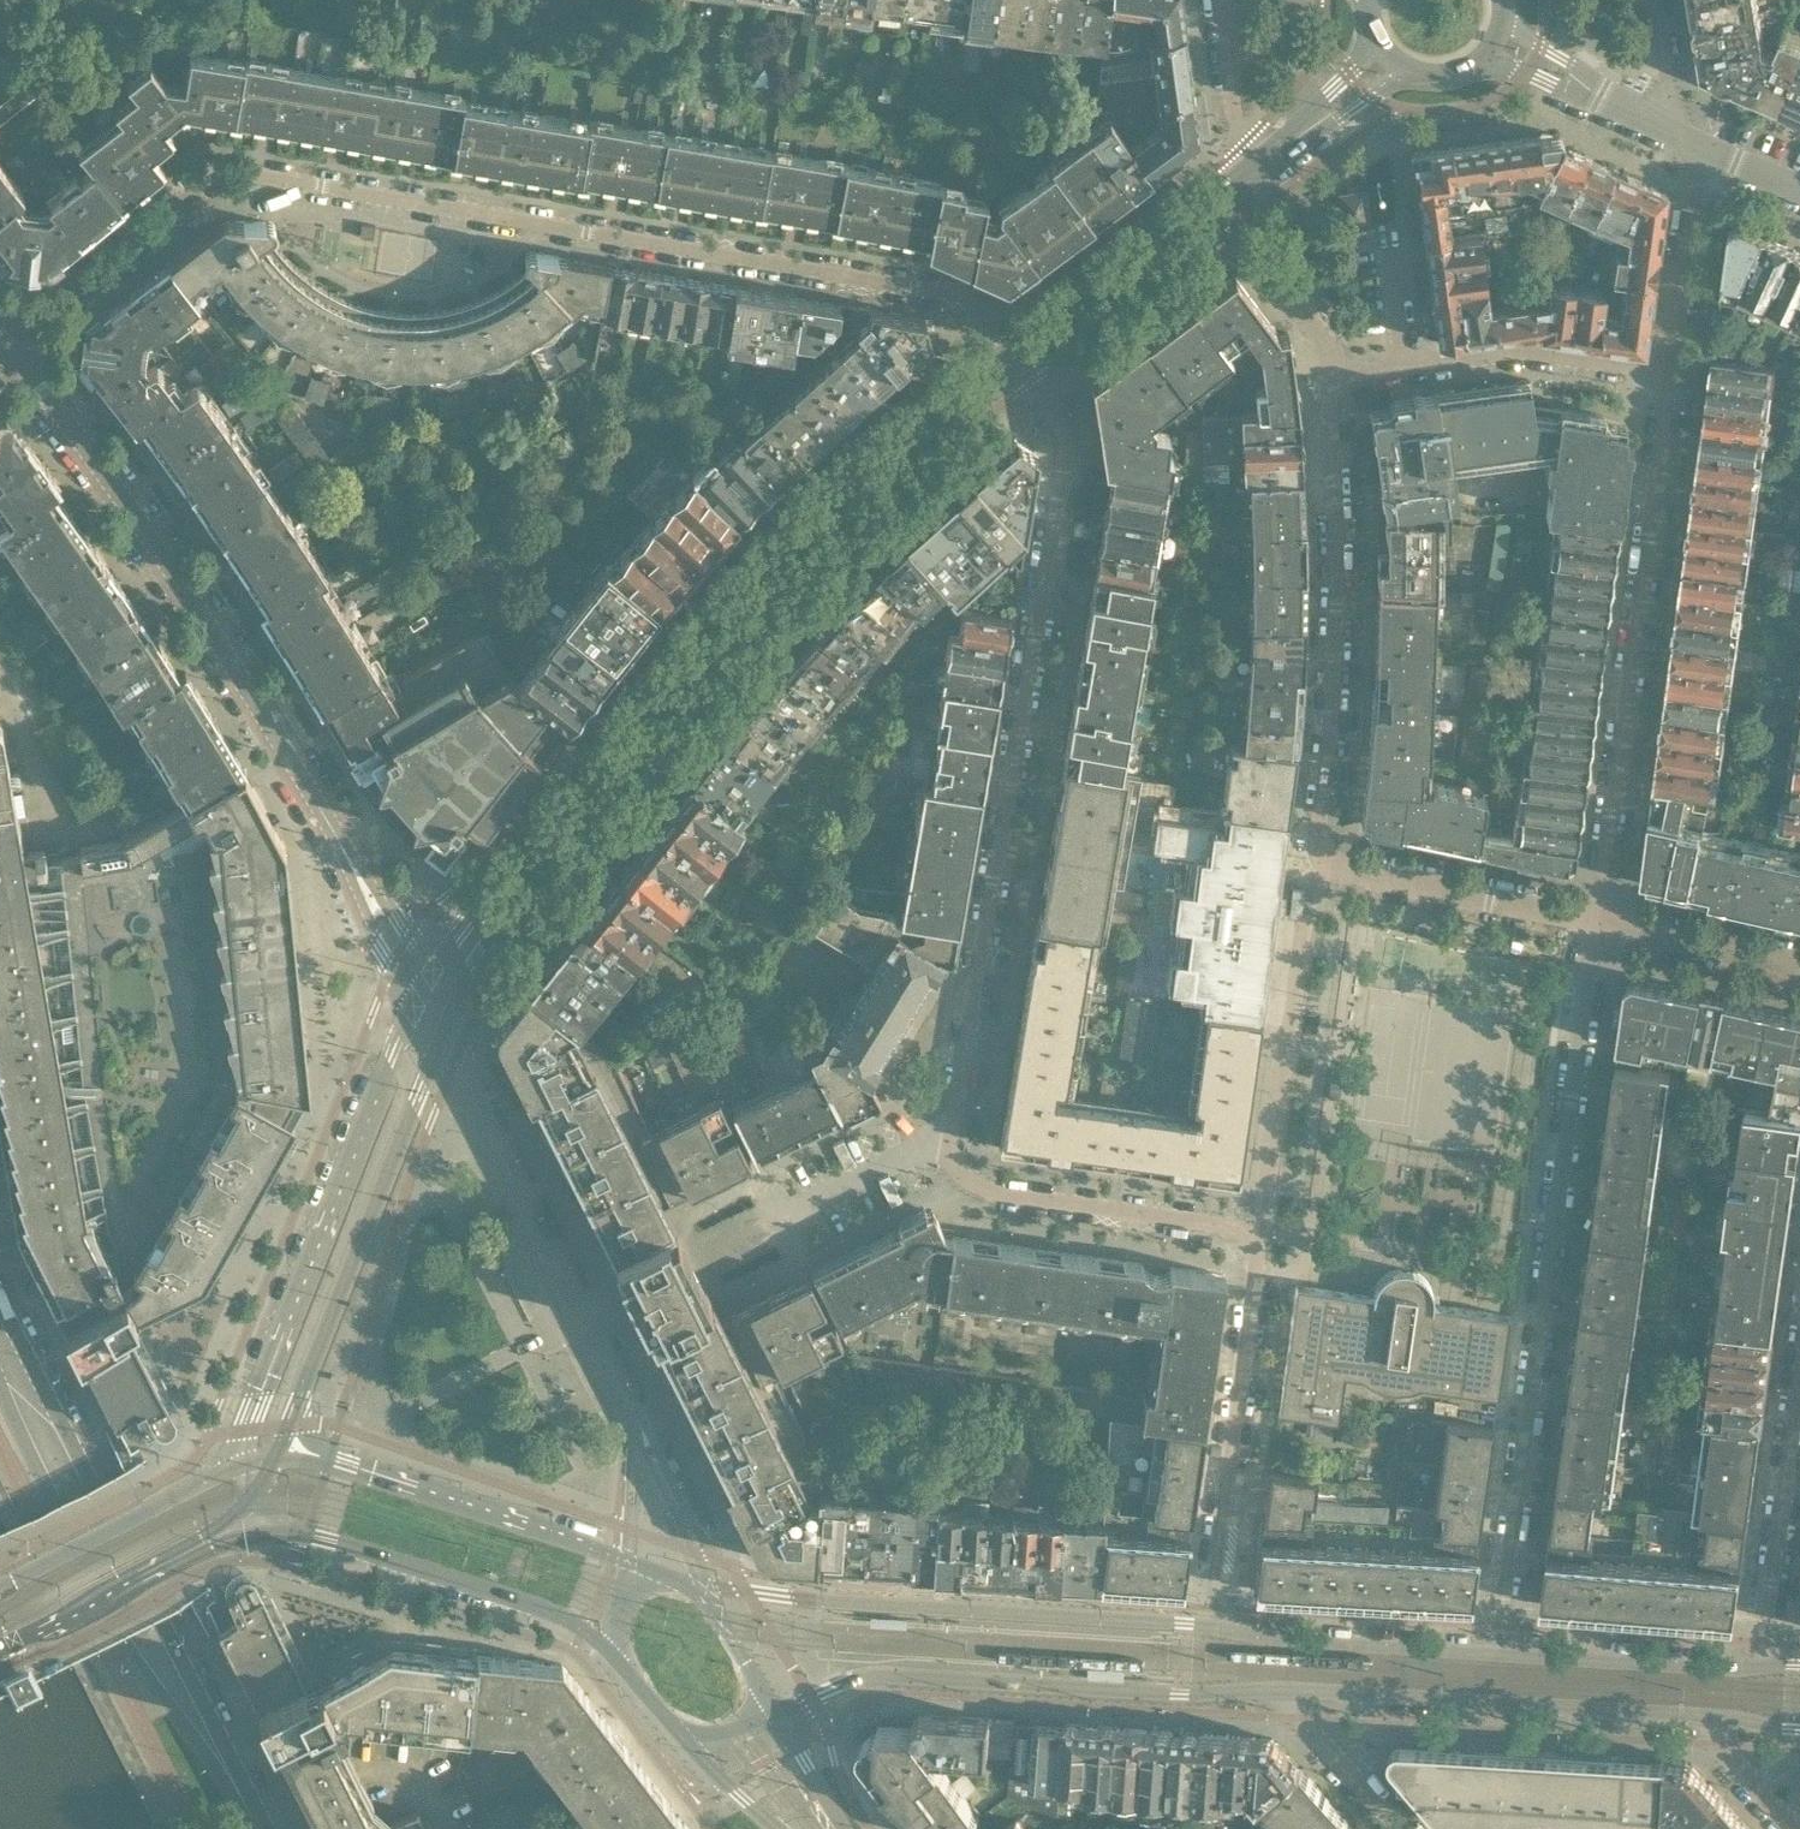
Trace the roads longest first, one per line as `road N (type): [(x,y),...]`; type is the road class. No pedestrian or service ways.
road 1 (residential): [(1016,355),(999,336),(914,286),(219,166),(4,338)]
road 2 (residential): [(953,1127),(1066,433),(1016,355)]
road 3 (residential): [(4,338),(191,595),(423,990)]
road 4 (residential): [(1596,920),(1368,875),(1332,864),(1322,845),(1335,665),(1329,400),(1342,377)]
road 5 (residential): [(1207,1627),(1258,1225),(987,1190),(959,1170),(953,1127)]
road 6 (residential): [(1496,1655),(1596,920)]
road 7 (tertiary): [(556,833),(754,587),(887,461),(1016,355)]
road 8 (residential): [(1669,372),(1596,920)]
road 9 (tertiary): [(774,1716),(858,1677),(1181,1693),(1305,1689)]
road 10 (tertiary): [(1207,1627),(704,1587)]
road 11 (tertiary): [(423,990),(246,1457)]
road 12 (tertiary): [(3,1352),(19,1426),(96,1586),(158,1688),(229,1772)]
road 13 (tertiary): [(229,1772),(80,1457),(3,1352)]
road 14 (tertiary): [(279,1456),(441,1040)]
road 15 (residential): [(633,1435),(441,1040)]
road 16 (tertiary): [(1305,1689),(1718,1715)]
road 17 (tertiary): [(251,1525),(538,1607),(573,1621),(605,1649)]
road 18 (tertiary): [(630,1562),(375,1475),(279,1456)]
road 19 (residential): [(1766,1666),(1763,1641),(1799,1370)]
road 20 (tertiary): [(1496,1655),(1207,1627)]
road 21 (tertiary): [(0,1642),(251,1525)]
road 22 (tertiary): [(246,1457),(0,1584)]
road 23 (tertiary): [(1016,355),(1233,185)]
road 24 (tertiary): [(1766,1666),(1496,1655)]
road 25 (residential): [(1409,365),(1525,349),(1669,372)]
road 26 (tertiary): [(441,1040),(477,960),(556,833)]
road 27 (residential): [(1696,137),(1669,372)]
road 28 (residential): [(1342,377),(1235,225),(1233,185)]
road 29 (residential): [(1799,965),(1596,920)]
road 30 (tertiary): [(556,833),(462,927),(423,990)]
road 31 (tertiary): [(1233,185),(1404,70)]
road 32 (tertiary): [(1377,45),(1233,185)]
road 33 (residential): [(786,1213),(953,1127)]
road 34 (residential): [(1218,0),(1240,147),(1233,185)]
road 35 (residential): [(1305,1689),(1304,1718),(1402,1828)]
road 36 (residential): [(704,1587),(633,1435)]
road 37 (tertiary): [(774,1716),(704,1587)]
road 38 (residential): [(1718,1715),(1717,1743),(1794,1828)]
road 39 (residential): [(1409,365),(1390,229)]
road 40 (tertiary): [(685,1734),(725,1784),(781,1828)]
road 41 (tertiary): [(842,1828),(774,1716)]
road 42 (residential): [(1674,128),(1655,0)]
road 43 (residential): [(1485,57),(1606,96)]
road 44 (residential): [(633,1435),(630,1562)]
road 45 (residential): [(1606,96),(1503,22)]

